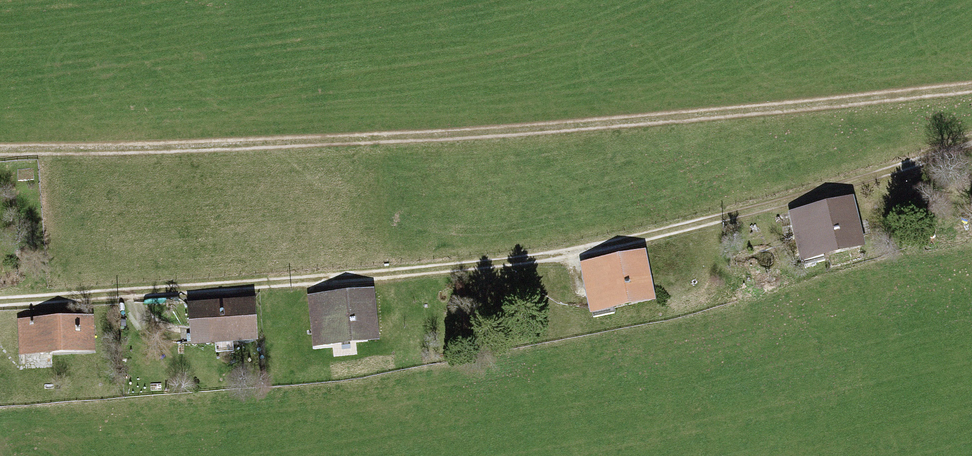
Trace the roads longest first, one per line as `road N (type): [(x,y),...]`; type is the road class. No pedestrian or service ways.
road 1 (track): [(0,302),(581,256),(809,205),(971,154)]
road 2 (track): [(0,154),(552,131),(971,84)]

